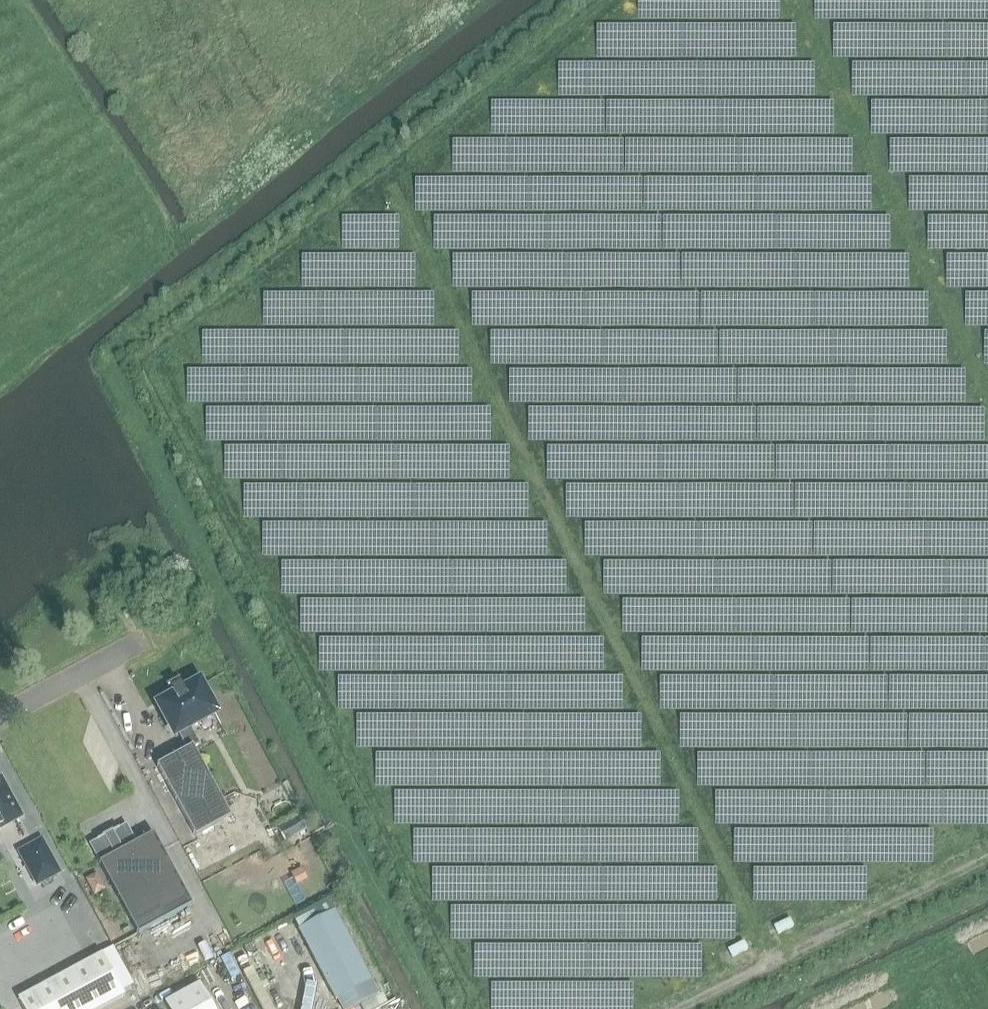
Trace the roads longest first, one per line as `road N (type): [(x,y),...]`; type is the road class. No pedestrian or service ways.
road 1 (unclassified): [(0,717),(137,642)]

